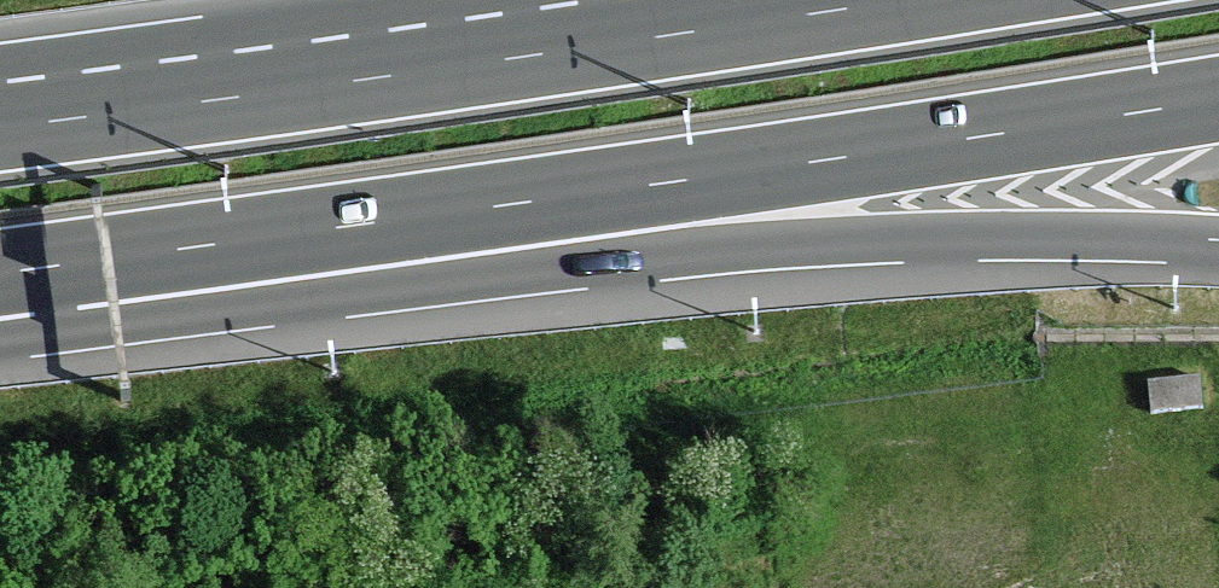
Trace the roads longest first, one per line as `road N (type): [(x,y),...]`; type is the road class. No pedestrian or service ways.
road 1 (motorway): [(0,274),(1218,99)]
road 2 (motorway): [(0,277),(847,237),(1218,238)]
road 3 (motorway): [(878,0),(0,123)]

